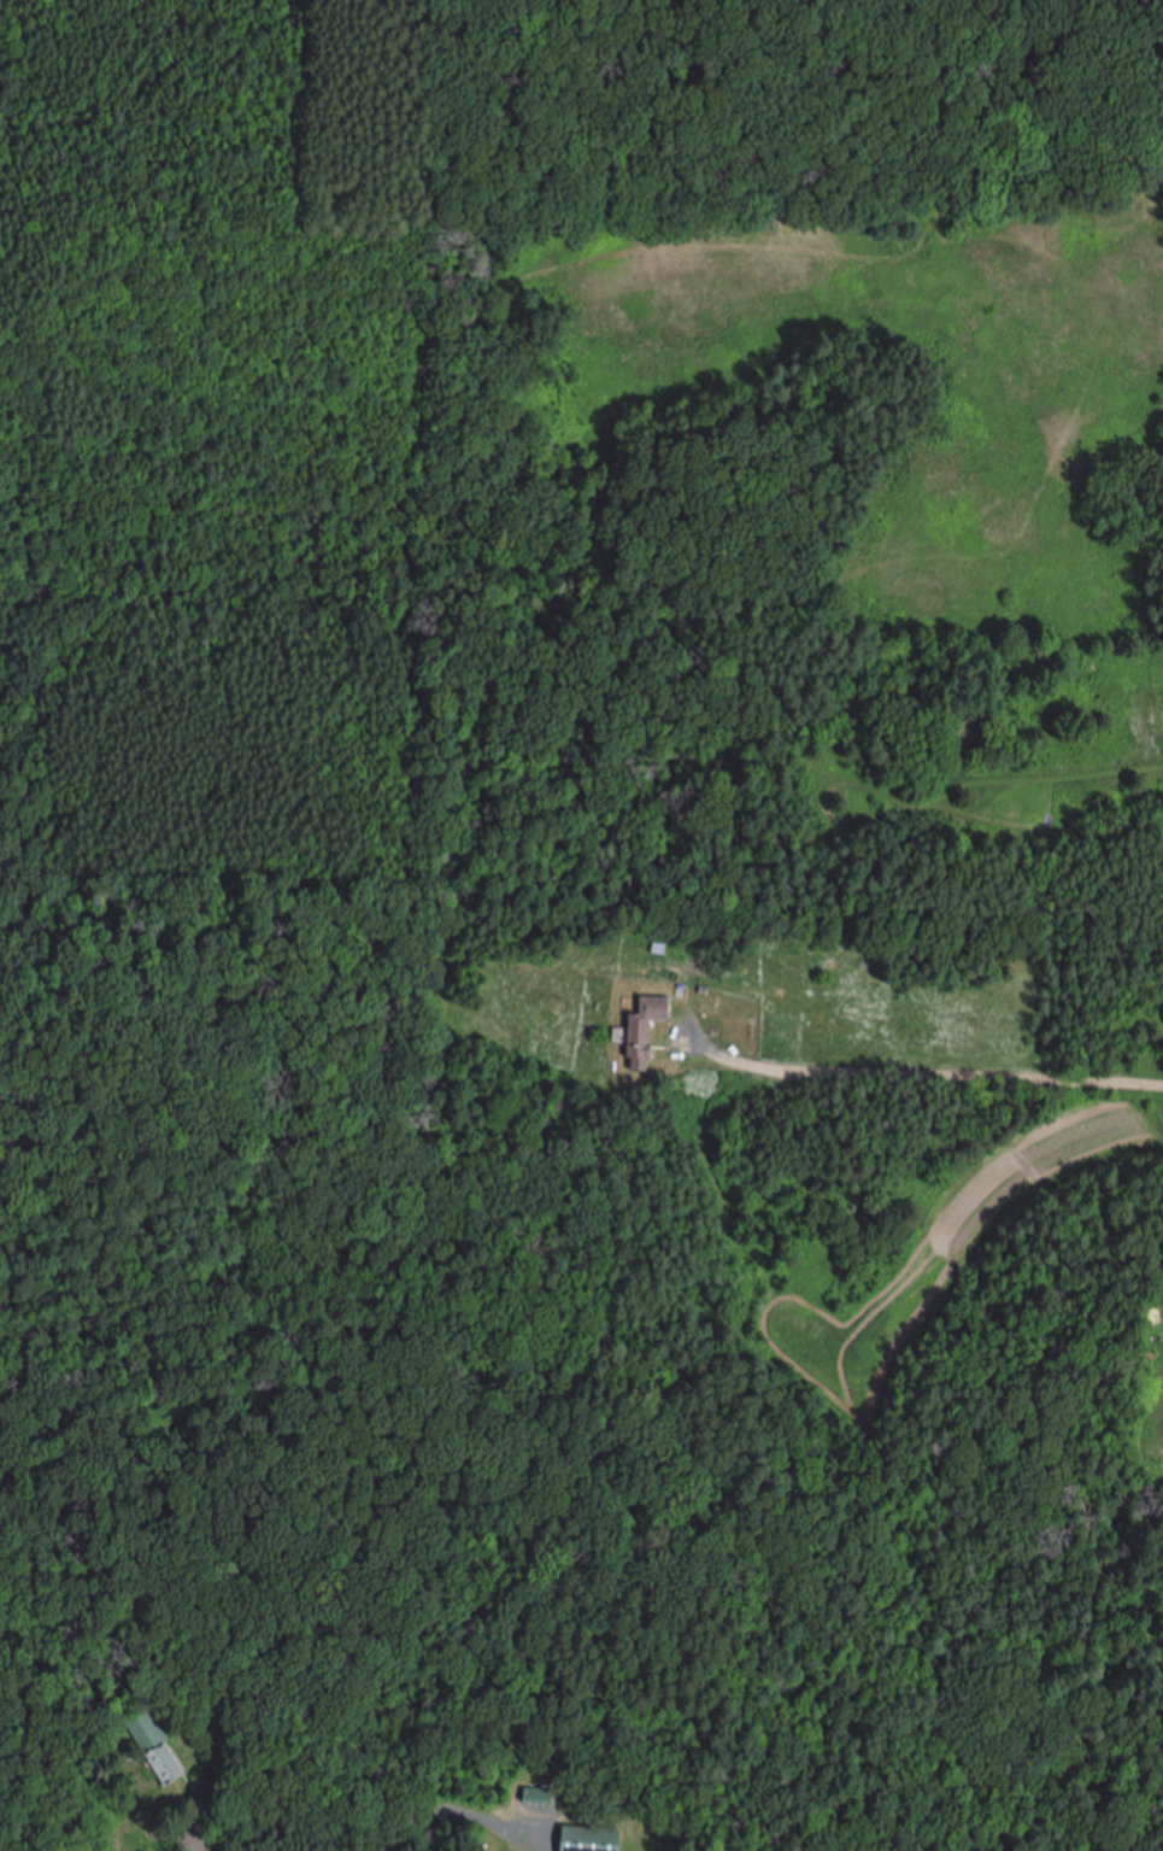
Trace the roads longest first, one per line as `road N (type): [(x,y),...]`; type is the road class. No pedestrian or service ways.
road 1 (residential): [(1162,1054),(959,1061)]

